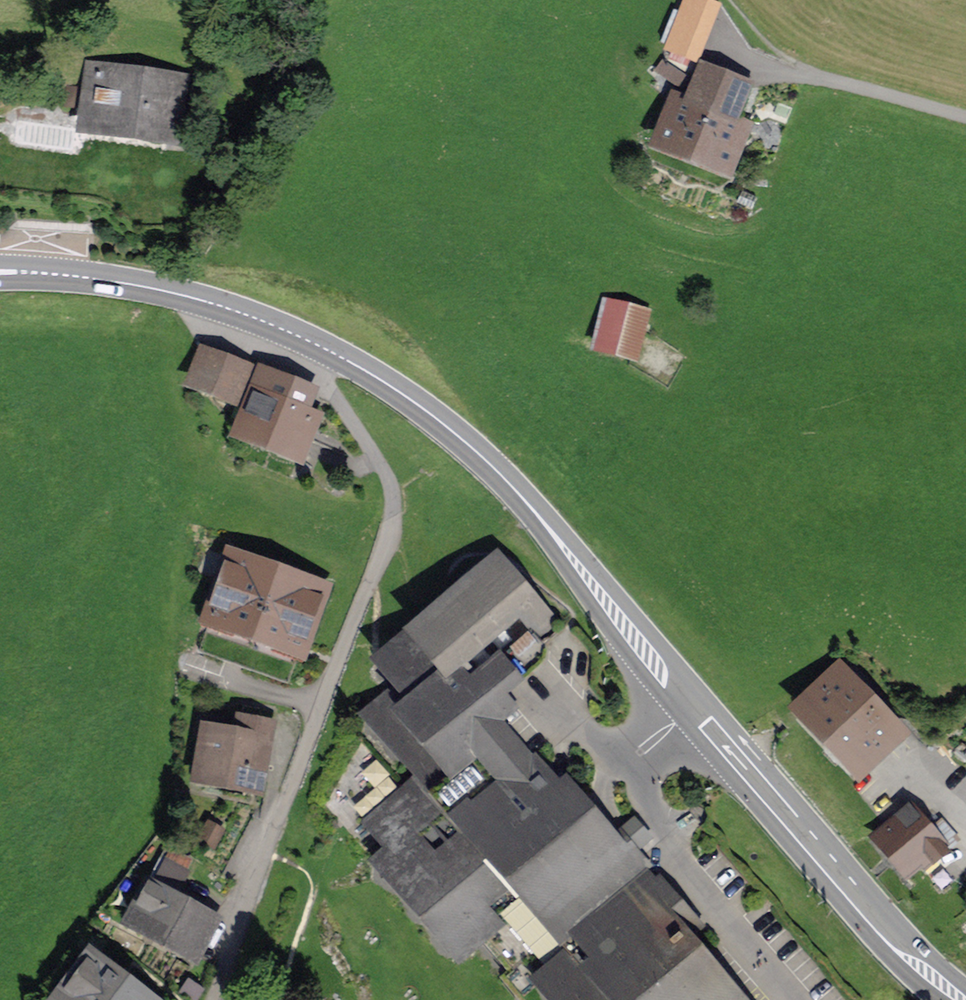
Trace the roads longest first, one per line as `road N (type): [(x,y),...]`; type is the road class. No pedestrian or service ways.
road 1 (primary): [(962,999),(893,938),(516,490),(407,397),(296,335)]
road 2 (residential): [(220,999),(395,514),(383,468),(296,335)]
road 3 (primary): [(296,335),(153,288),(0,272)]

